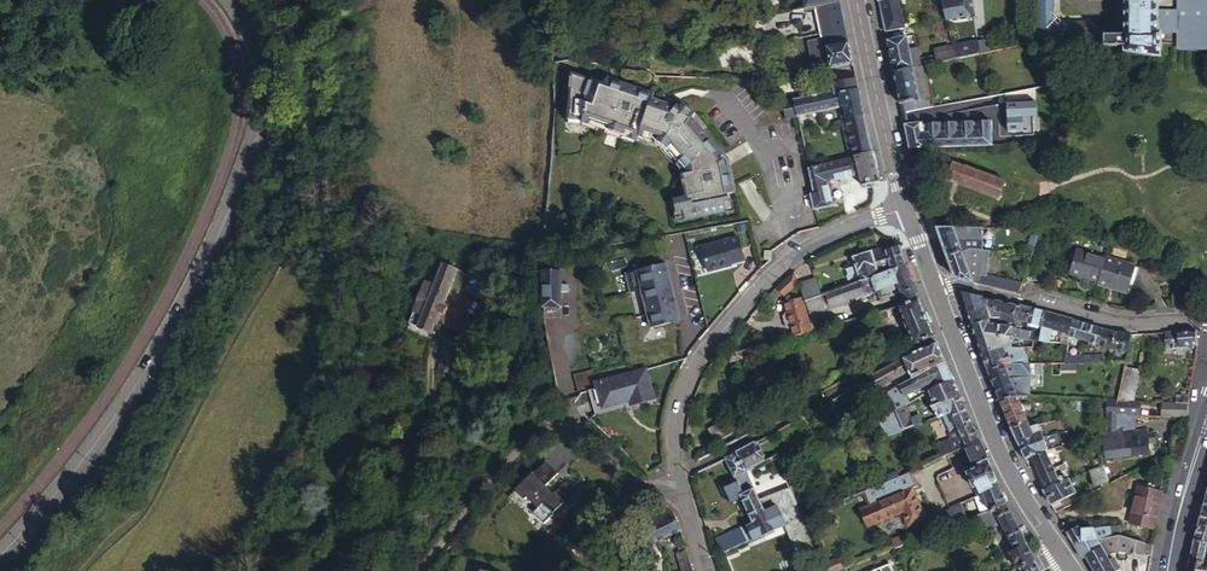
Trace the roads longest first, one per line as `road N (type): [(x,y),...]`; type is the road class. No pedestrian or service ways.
road 1 (tertiary): [(0,555),(106,429),(167,333),(231,207),(261,94),(251,37),(230,0)]
road 2 (track): [(81,570),(152,497),(268,275),(306,123),(316,0)]
road 3 (unclassified): [(679,479),(681,404),(714,341),(793,257),(831,234),(907,209)]
road 4 (residential): [(420,570),(511,458),(552,427),(583,435),(636,483),(652,488),(679,479)]
road 5 (residential): [(1059,549),(1009,472),(931,286)]
road 6 (unclassified): [(679,479),(938,343)]
road 7 (residential): [(1206,320),(1108,324),(951,283),(931,286)]
road 8 (residential): [(907,209),(856,0)]
road 9 (tertiary): [(1202,435),(1168,570)]

